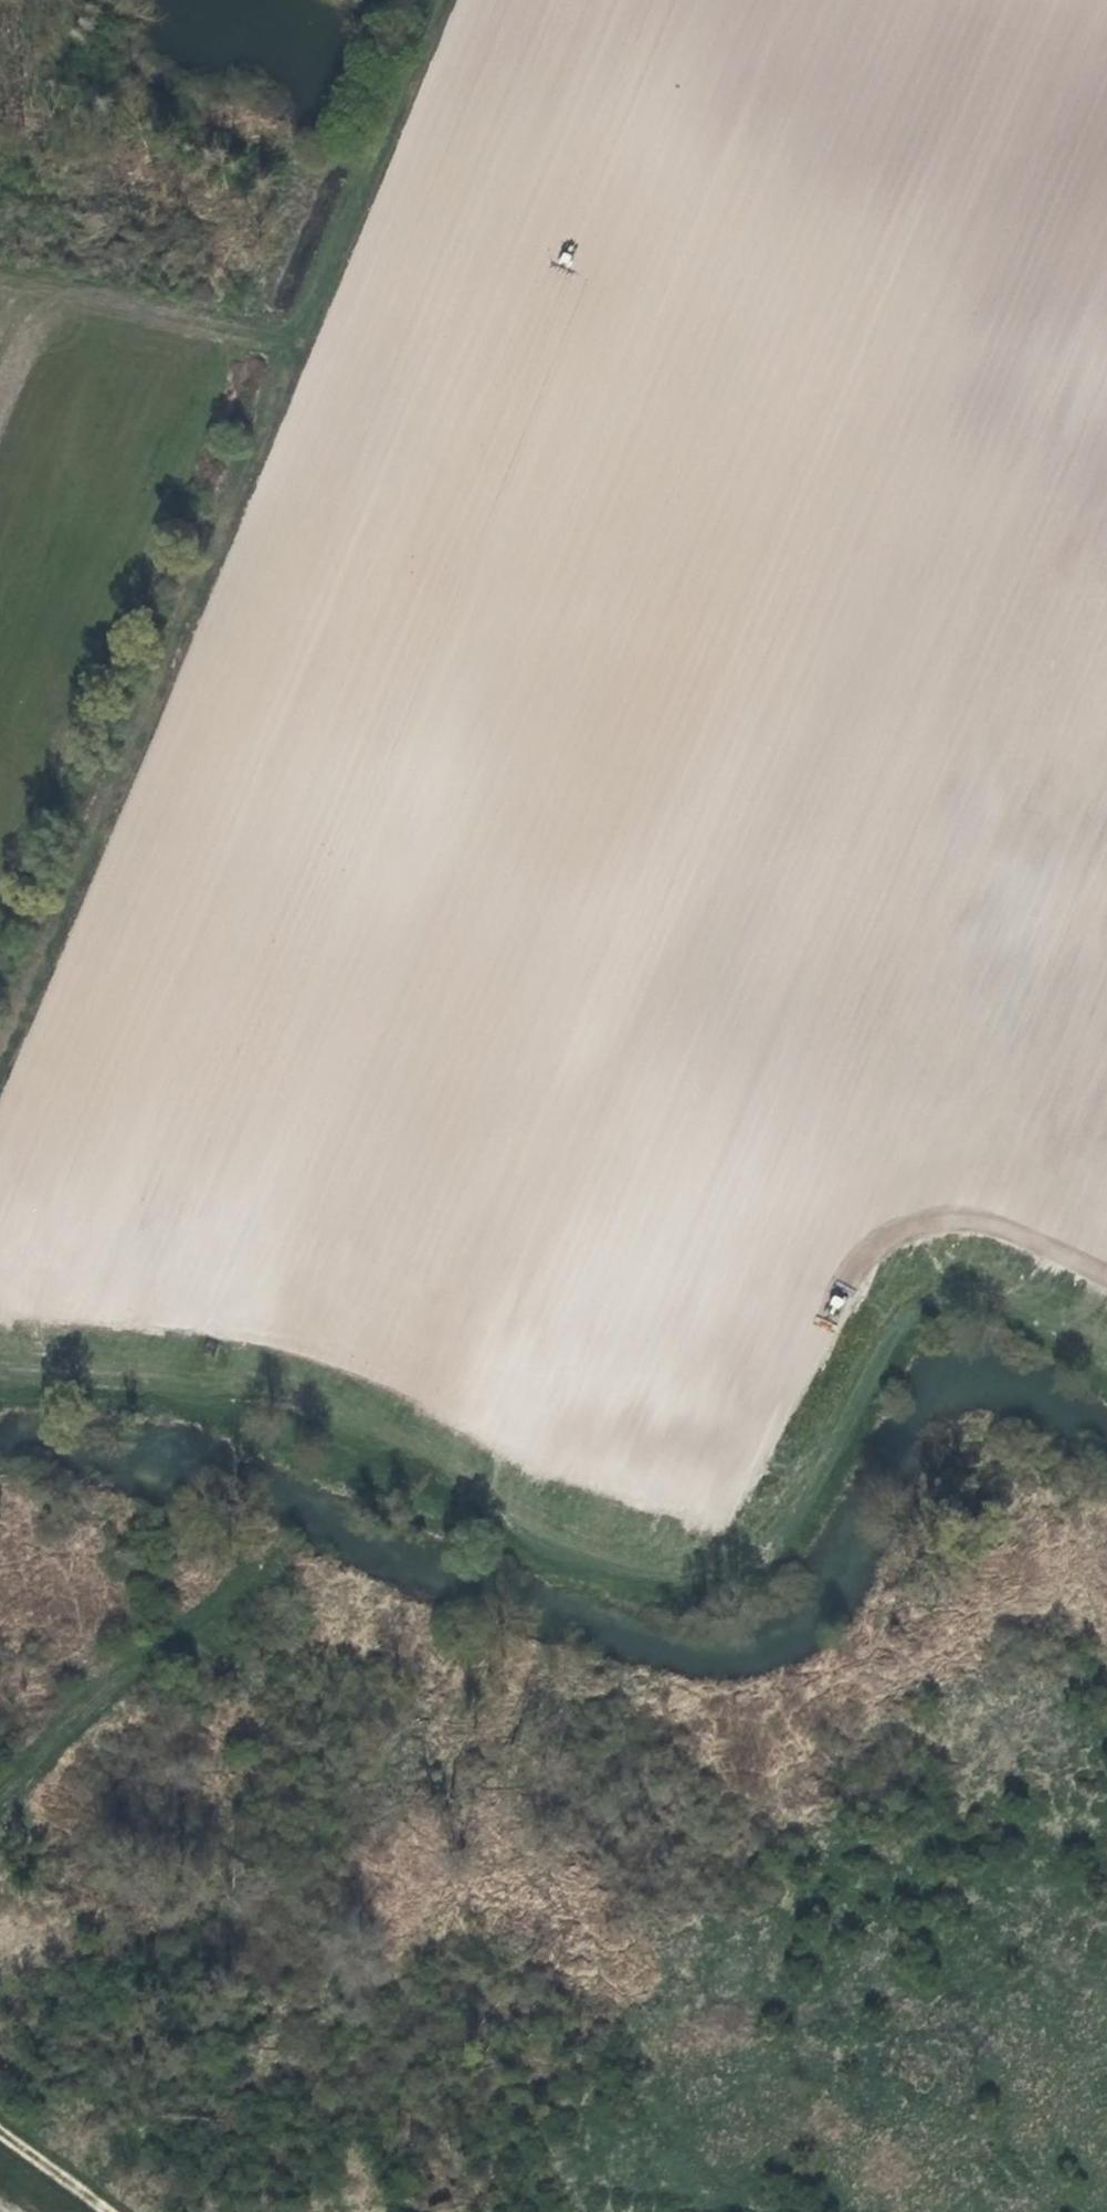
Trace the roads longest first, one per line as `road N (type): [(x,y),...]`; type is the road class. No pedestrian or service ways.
road 1 (track): [(0,1042),(445,0)]
road 2 (track): [(102,2211),(0,2135)]

